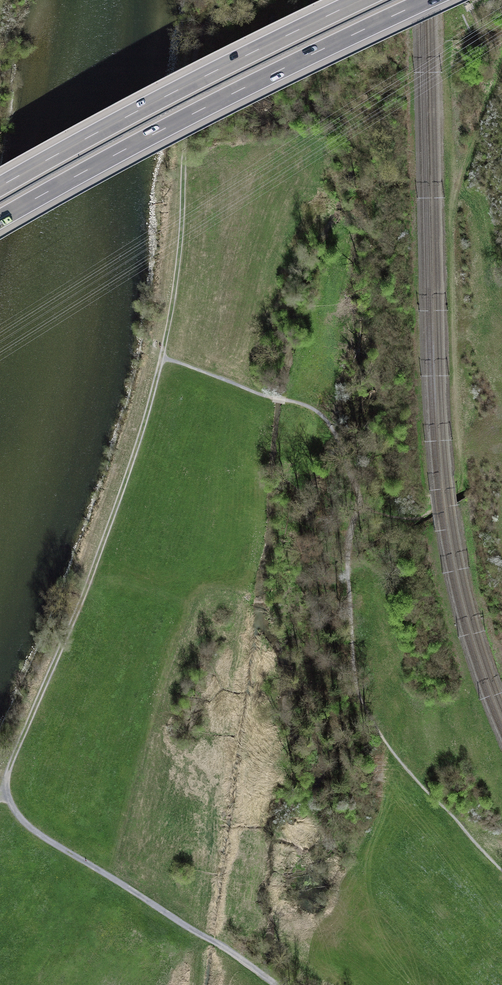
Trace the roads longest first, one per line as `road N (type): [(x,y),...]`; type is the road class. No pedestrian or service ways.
road 1 (track): [(226,0),(203,65),(183,168),(173,302),(153,389),(103,545),(6,782)]
road 2 (motorway): [(0,219),(427,0)]
road 3 (track): [(501,71),(452,199),(464,486),(430,512)]
road 4 (motorway): [(358,0),(0,186)]
road 5 (track): [(278,984),(31,828),(12,805),(6,782)]

